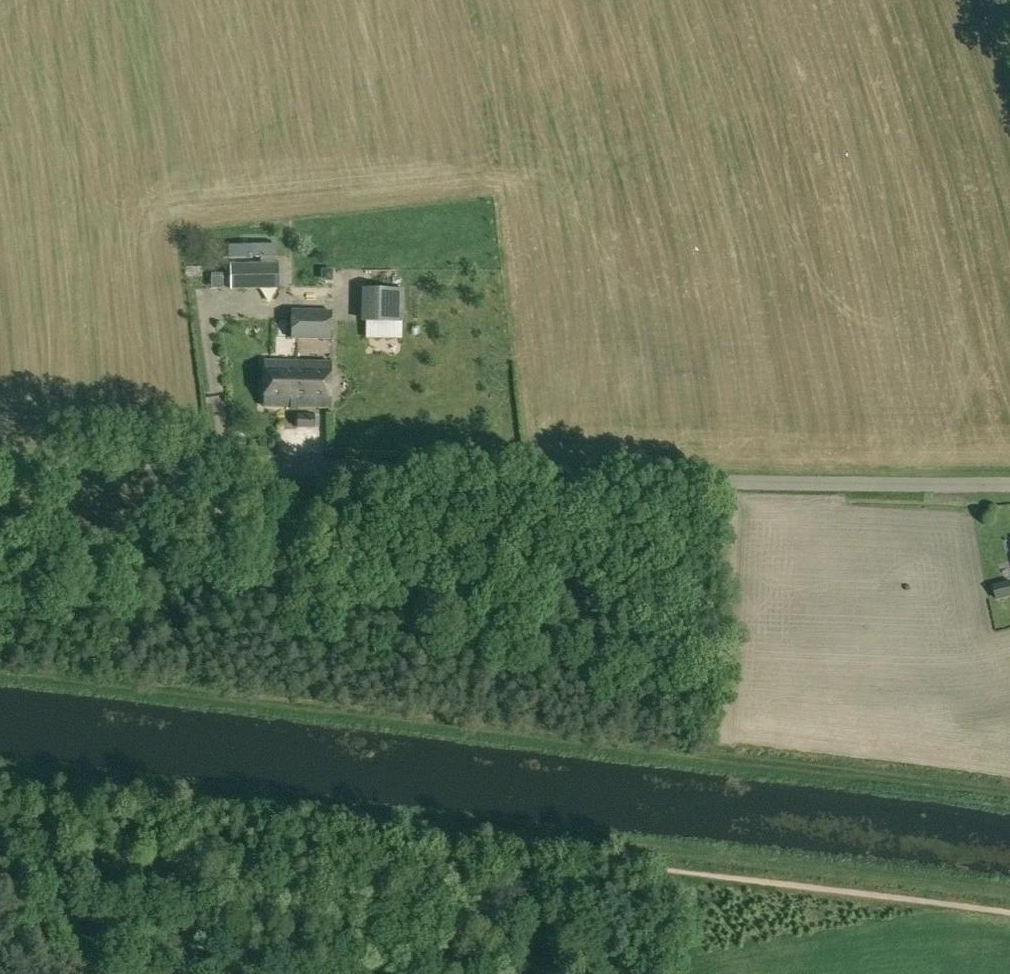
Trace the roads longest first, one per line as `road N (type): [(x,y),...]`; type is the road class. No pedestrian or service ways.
road 1 (unclassified): [(1009,484),(680,482),(167,462),(0,468)]

